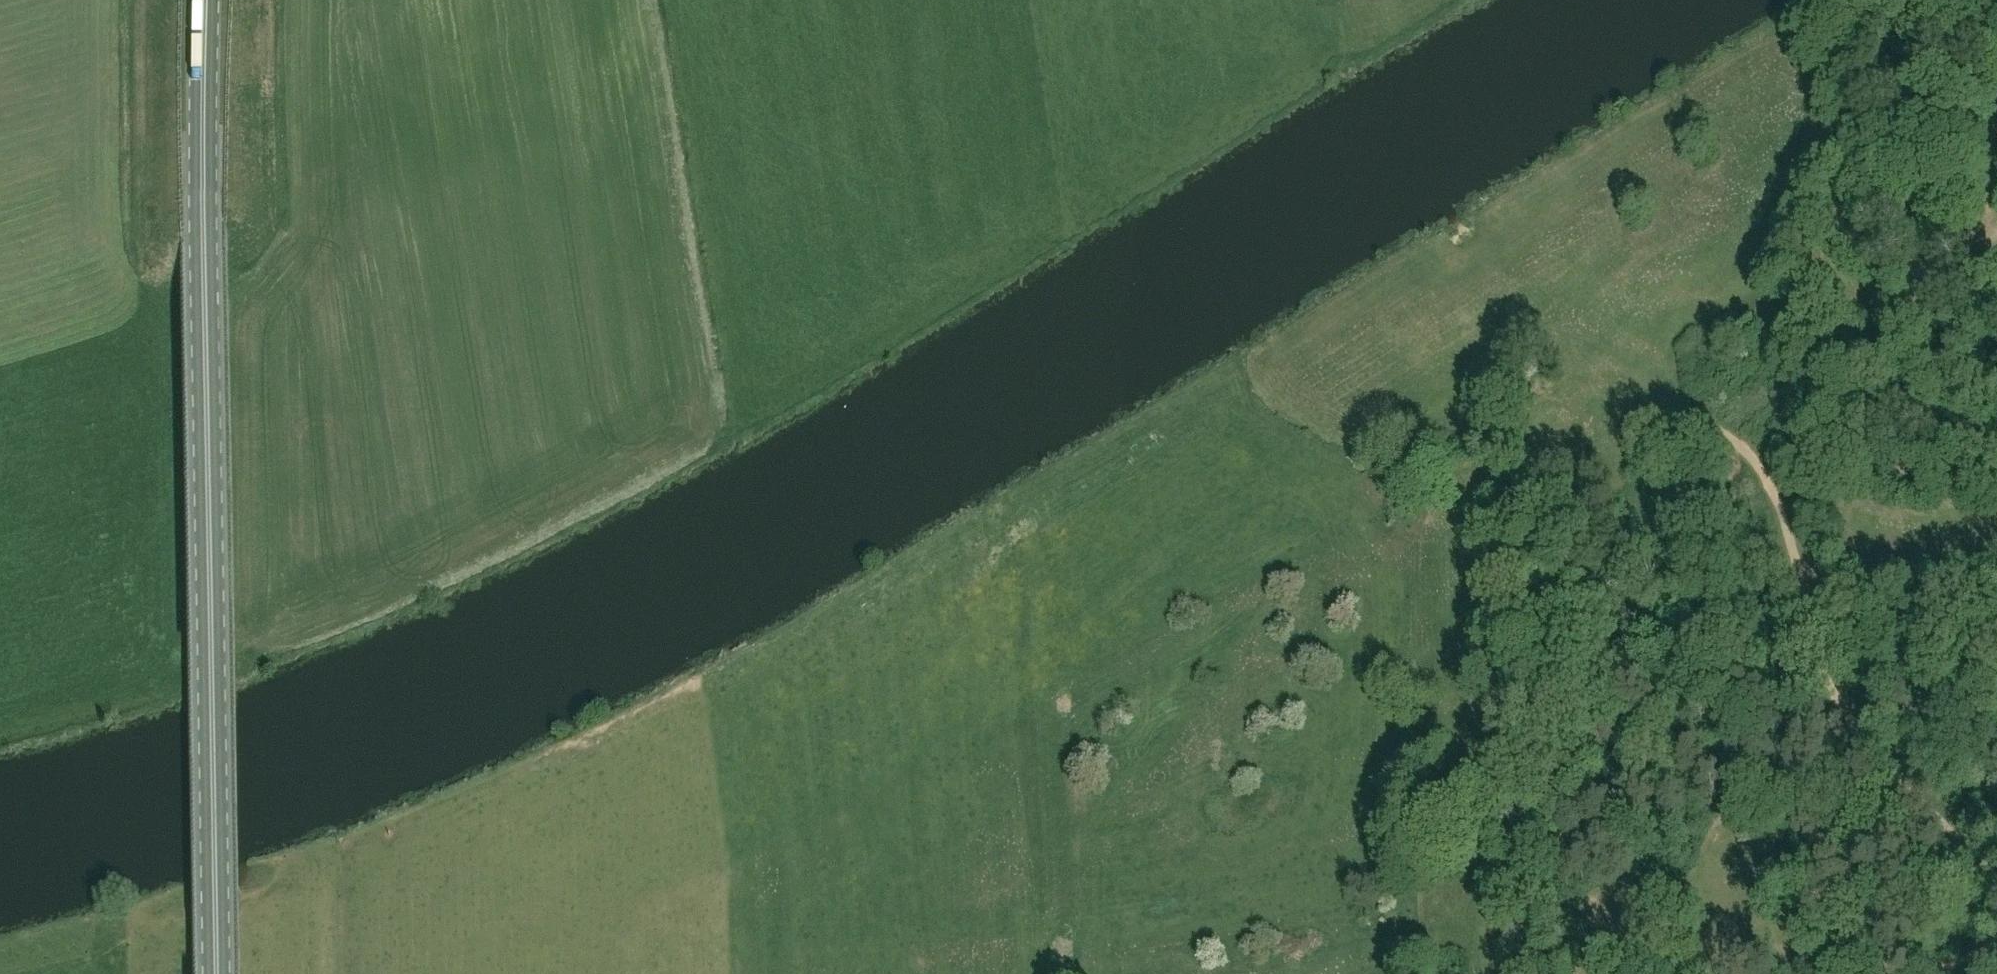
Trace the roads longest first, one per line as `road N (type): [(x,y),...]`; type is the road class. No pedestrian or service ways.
road 1 (primary): [(217,973),(205,228),(214,0)]
road 2 (track): [(1720,436),(1760,471),(1814,706),(1880,771),(1934,807),(1960,849),(1996,875)]

